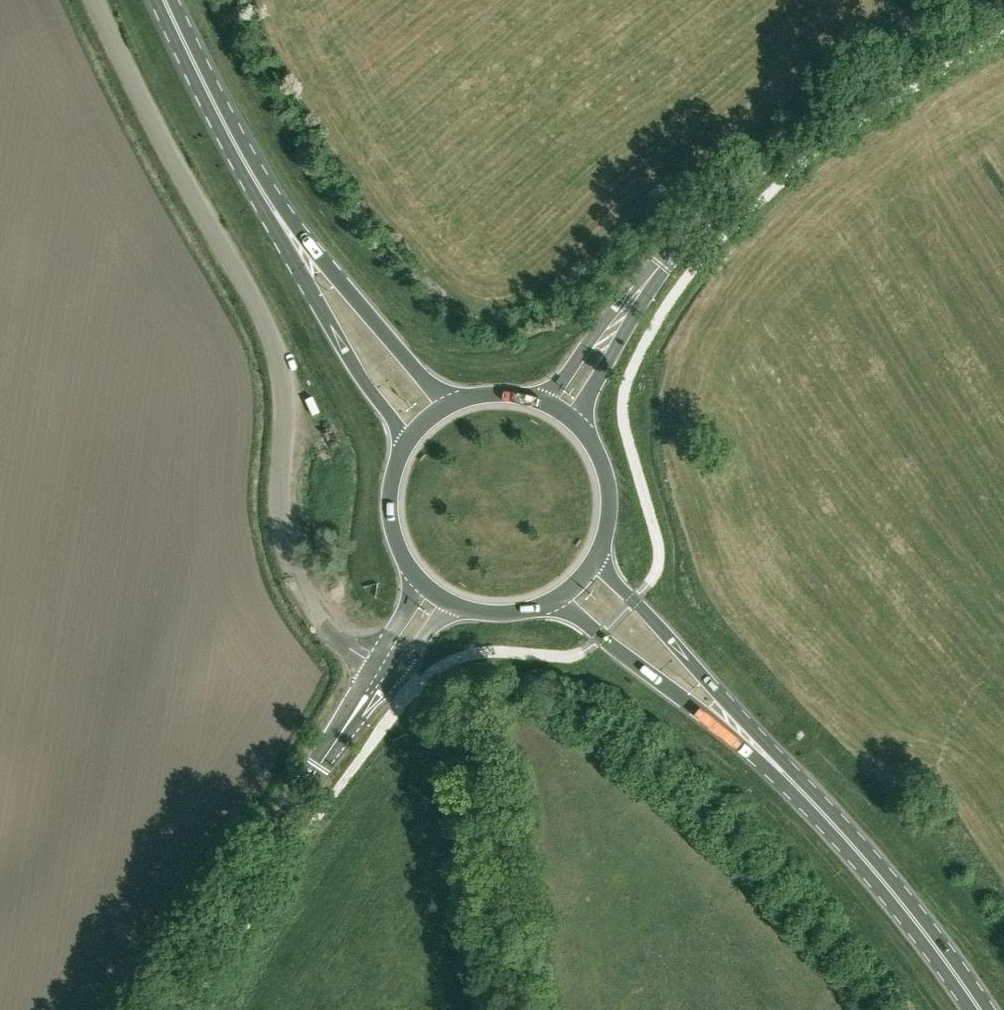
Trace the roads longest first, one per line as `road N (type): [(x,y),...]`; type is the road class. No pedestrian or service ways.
road 1 (unclassified): [(382,674),(329,631),(289,558),(280,504),(284,394),(270,335),(95,0)]
road 2 (secondary): [(548,406),(719,205),(777,150),(911,48)]
road 3 (tertiary): [(160,1009),(382,674)]
road 4 (primary): [(815,801),(600,556)]
road 5 (primary): [(558,601),(815,801)]
road 6 (primary): [(252,171),(364,384),(407,447)]
road 7 (primary): [(454,406),(252,171)]
road 8 (primary): [(815,801),(976,1009)]
road 9 (primary): [(166,0),(252,171)]
road 10 (primary): [(600,556),(612,499),(606,470),(573,422),(548,406)]
road 11 (primary): [(407,447),(390,501),(392,530),(402,556),(439,598)]
road 12 (primary): [(439,598),(498,617),(558,601)]

